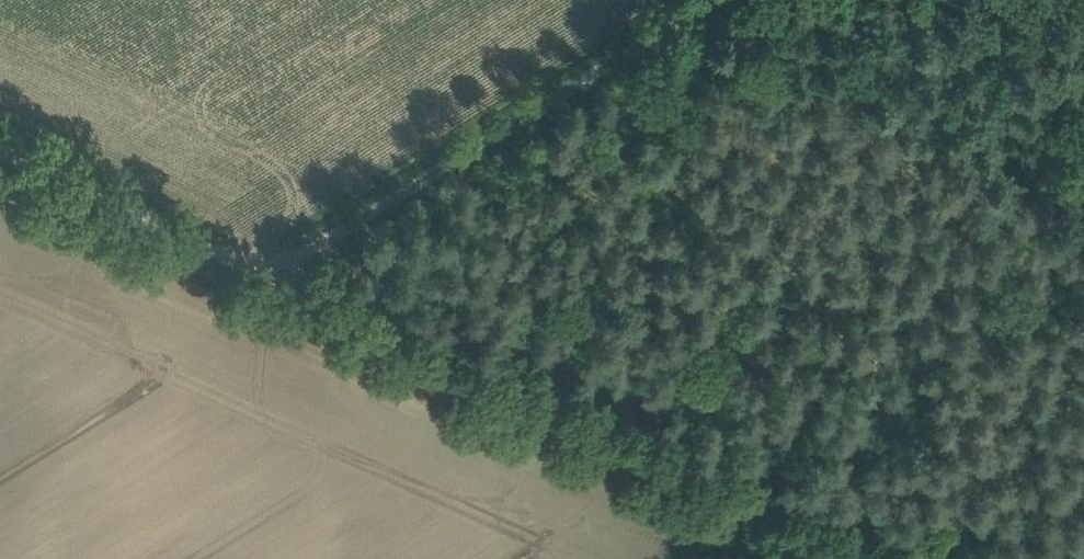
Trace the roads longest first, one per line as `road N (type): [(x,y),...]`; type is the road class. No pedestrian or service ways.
road 1 (unclassified): [(718,0),(274,277),(0,153)]
road 2 (track): [(274,277),(864,558)]

